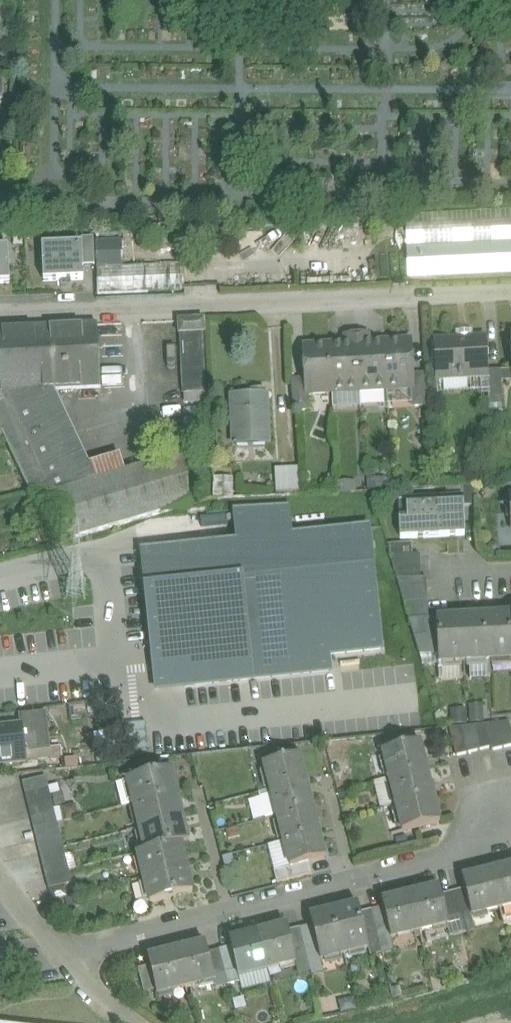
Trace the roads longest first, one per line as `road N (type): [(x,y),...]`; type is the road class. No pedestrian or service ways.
road 1 (residential): [(510,292),(0,313)]
road 2 (residential): [(352,883),(441,858),(510,819)]
road 3 (residential): [(62,952),(228,914)]
road 4 (residential): [(228,914),(352,883)]
road 5 (residential): [(228,914),(198,795)]

